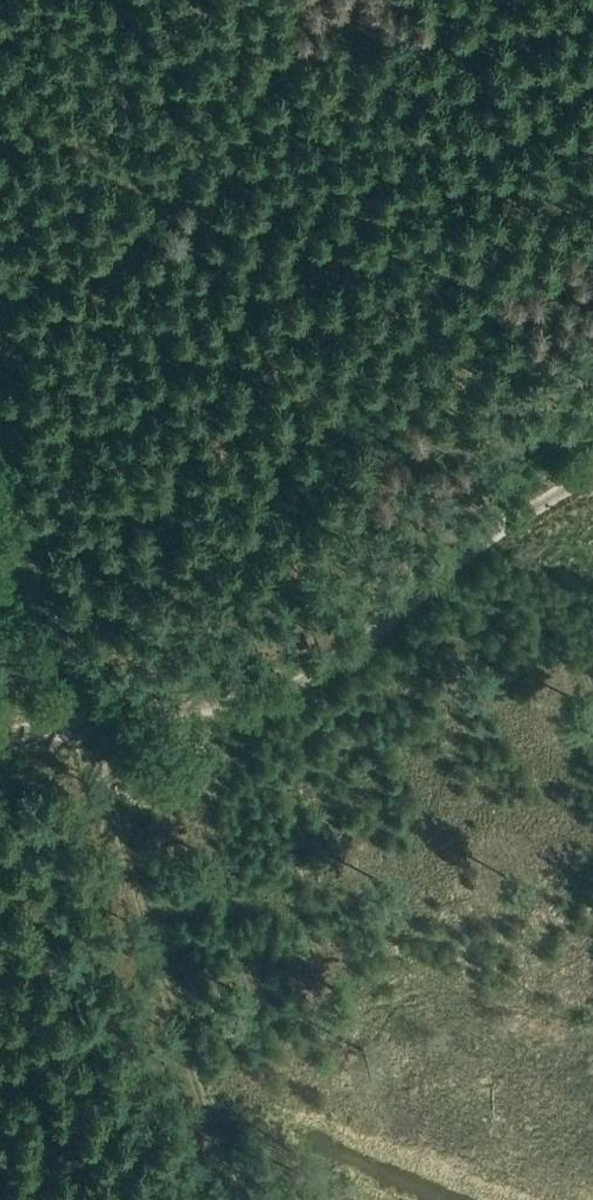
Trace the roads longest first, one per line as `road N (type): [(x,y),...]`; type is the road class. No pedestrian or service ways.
road 1 (track): [(242,1199),(0,463)]
road 2 (track): [(0,742),(264,699),(320,668),(592,468)]

